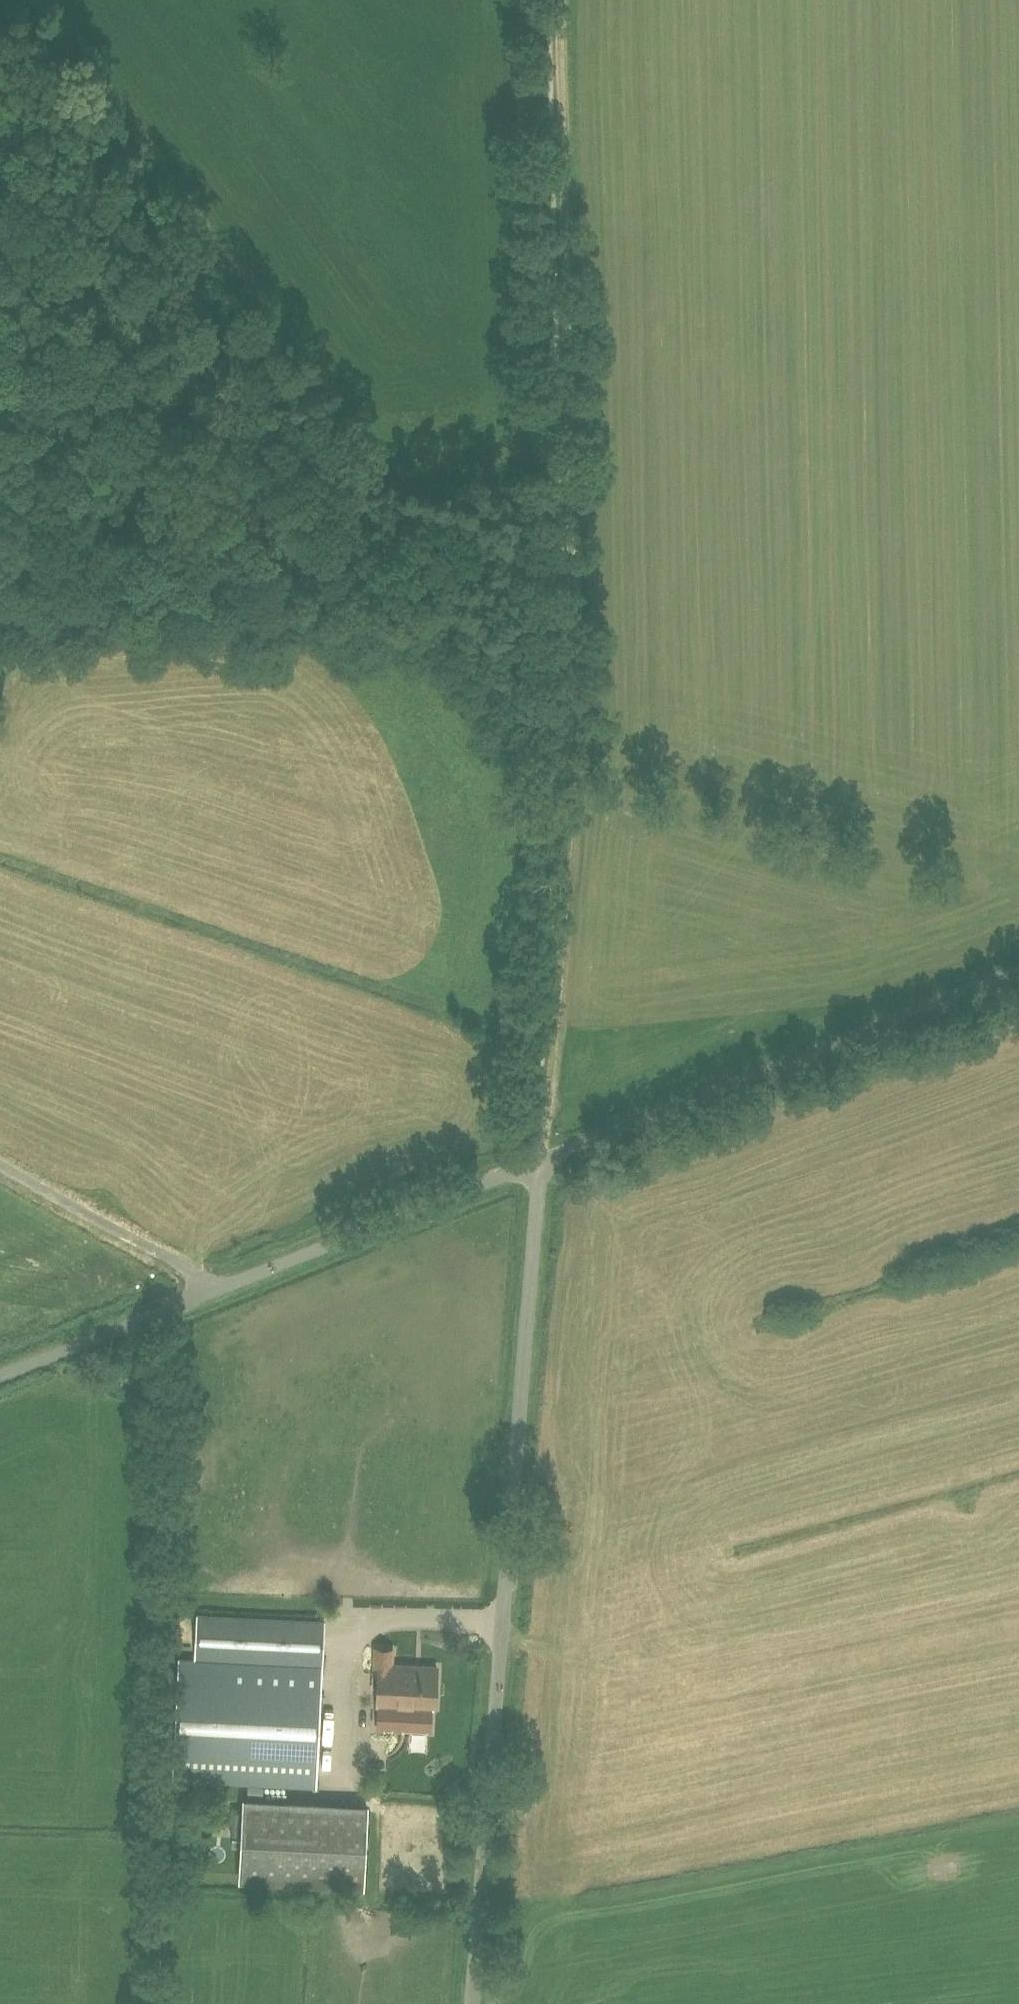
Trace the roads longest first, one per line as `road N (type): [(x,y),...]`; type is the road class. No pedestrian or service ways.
road 1 (track): [(560,0),(575,732),(567,914),(541,1157)]
road 2 (unclassified): [(478,2003),(541,1157)]
road 3 (unclassified): [(541,1157),(0,1372)]
road 4 (unclassified): [(541,1157),(1018,969)]

